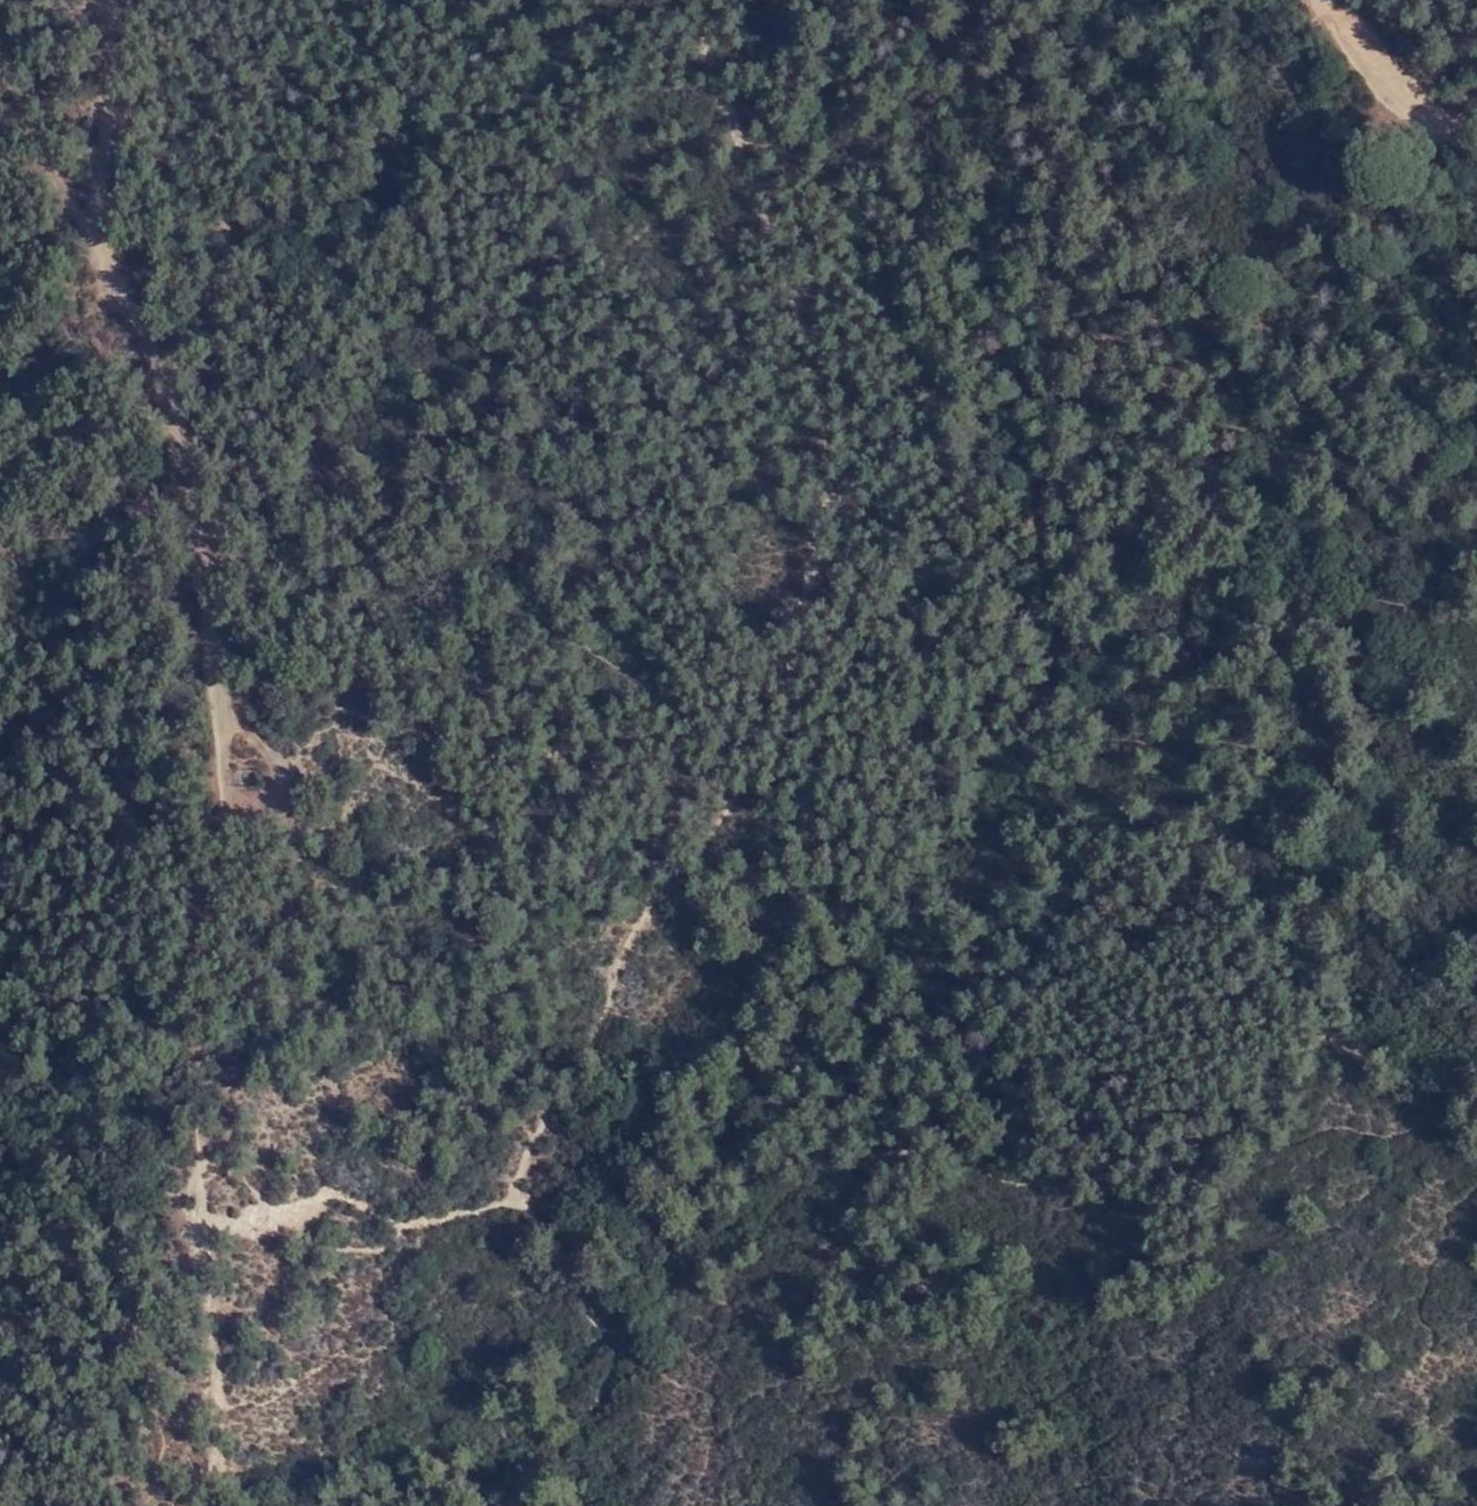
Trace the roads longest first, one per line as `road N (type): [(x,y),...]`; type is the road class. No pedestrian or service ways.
road 1 (track): [(102,0),(112,77),(100,231),(148,330),(193,487),(224,771)]
road 2 (track): [(0,21),(34,128),(100,231)]
road 3 (track): [(1327,0),(1398,96),(1476,164)]

